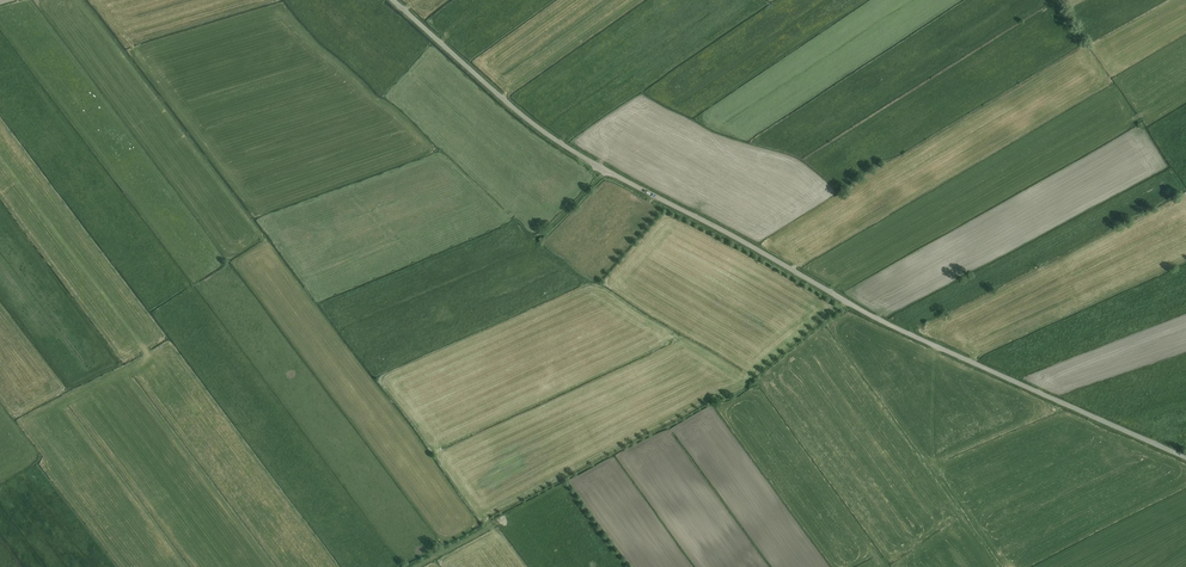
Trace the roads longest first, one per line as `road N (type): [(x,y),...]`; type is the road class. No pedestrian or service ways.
road 1 (unclassified): [(1185,456),(910,334),(608,172),(392,0)]
road 2 (track): [(416,566),(490,528),(488,515),(758,371),(848,302)]

